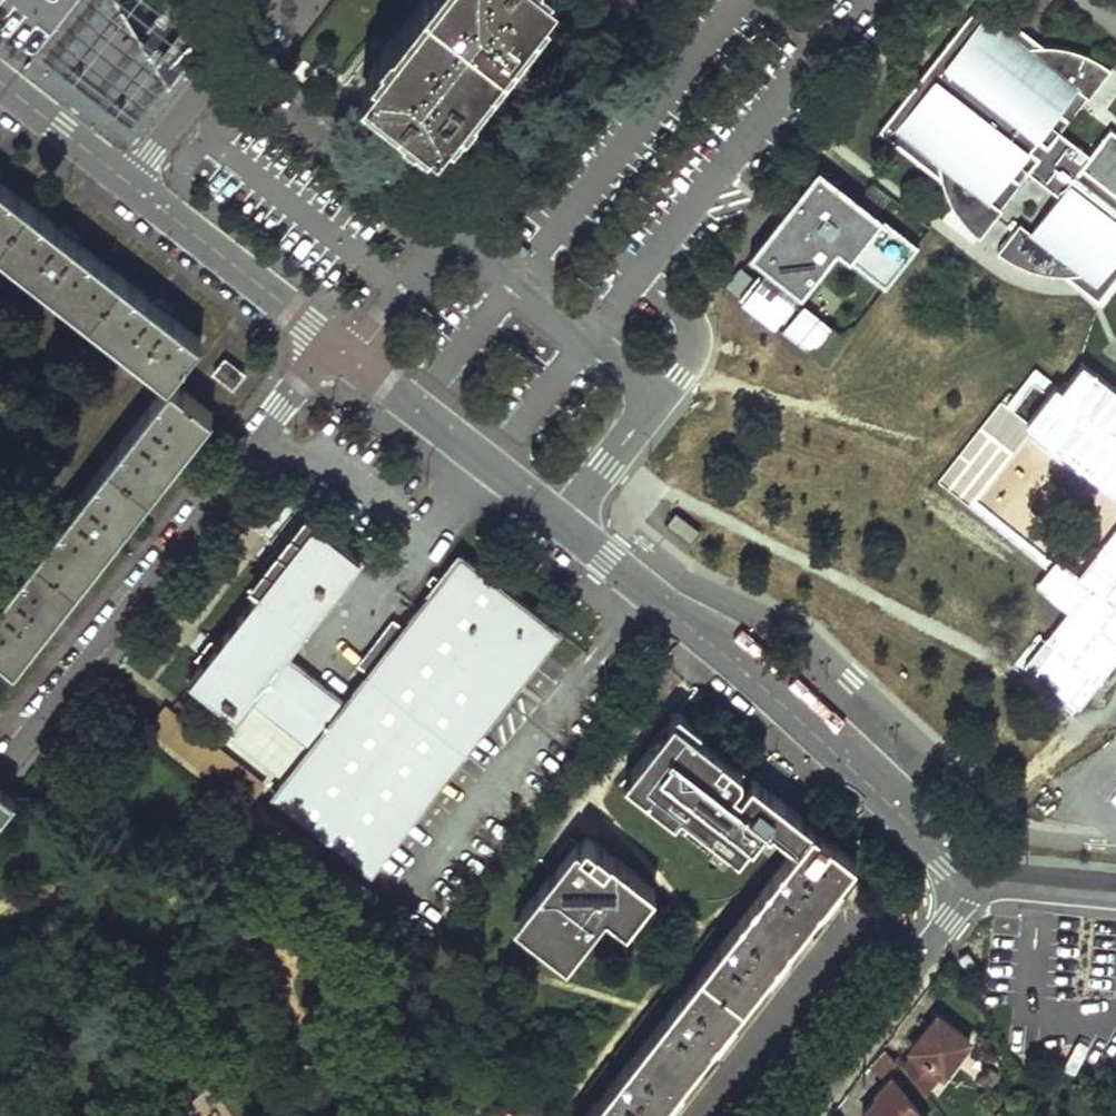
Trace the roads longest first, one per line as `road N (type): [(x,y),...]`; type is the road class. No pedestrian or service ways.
road 1 (residential): [(972,877),(645,591),(353,359)]
road 2 (residential): [(333,344),(0,774)]
road 3 (residential): [(0,83),(333,344)]
road 4 (residential): [(795,1115),(972,877)]
road 5 (residential): [(972,877),(1115,892)]

